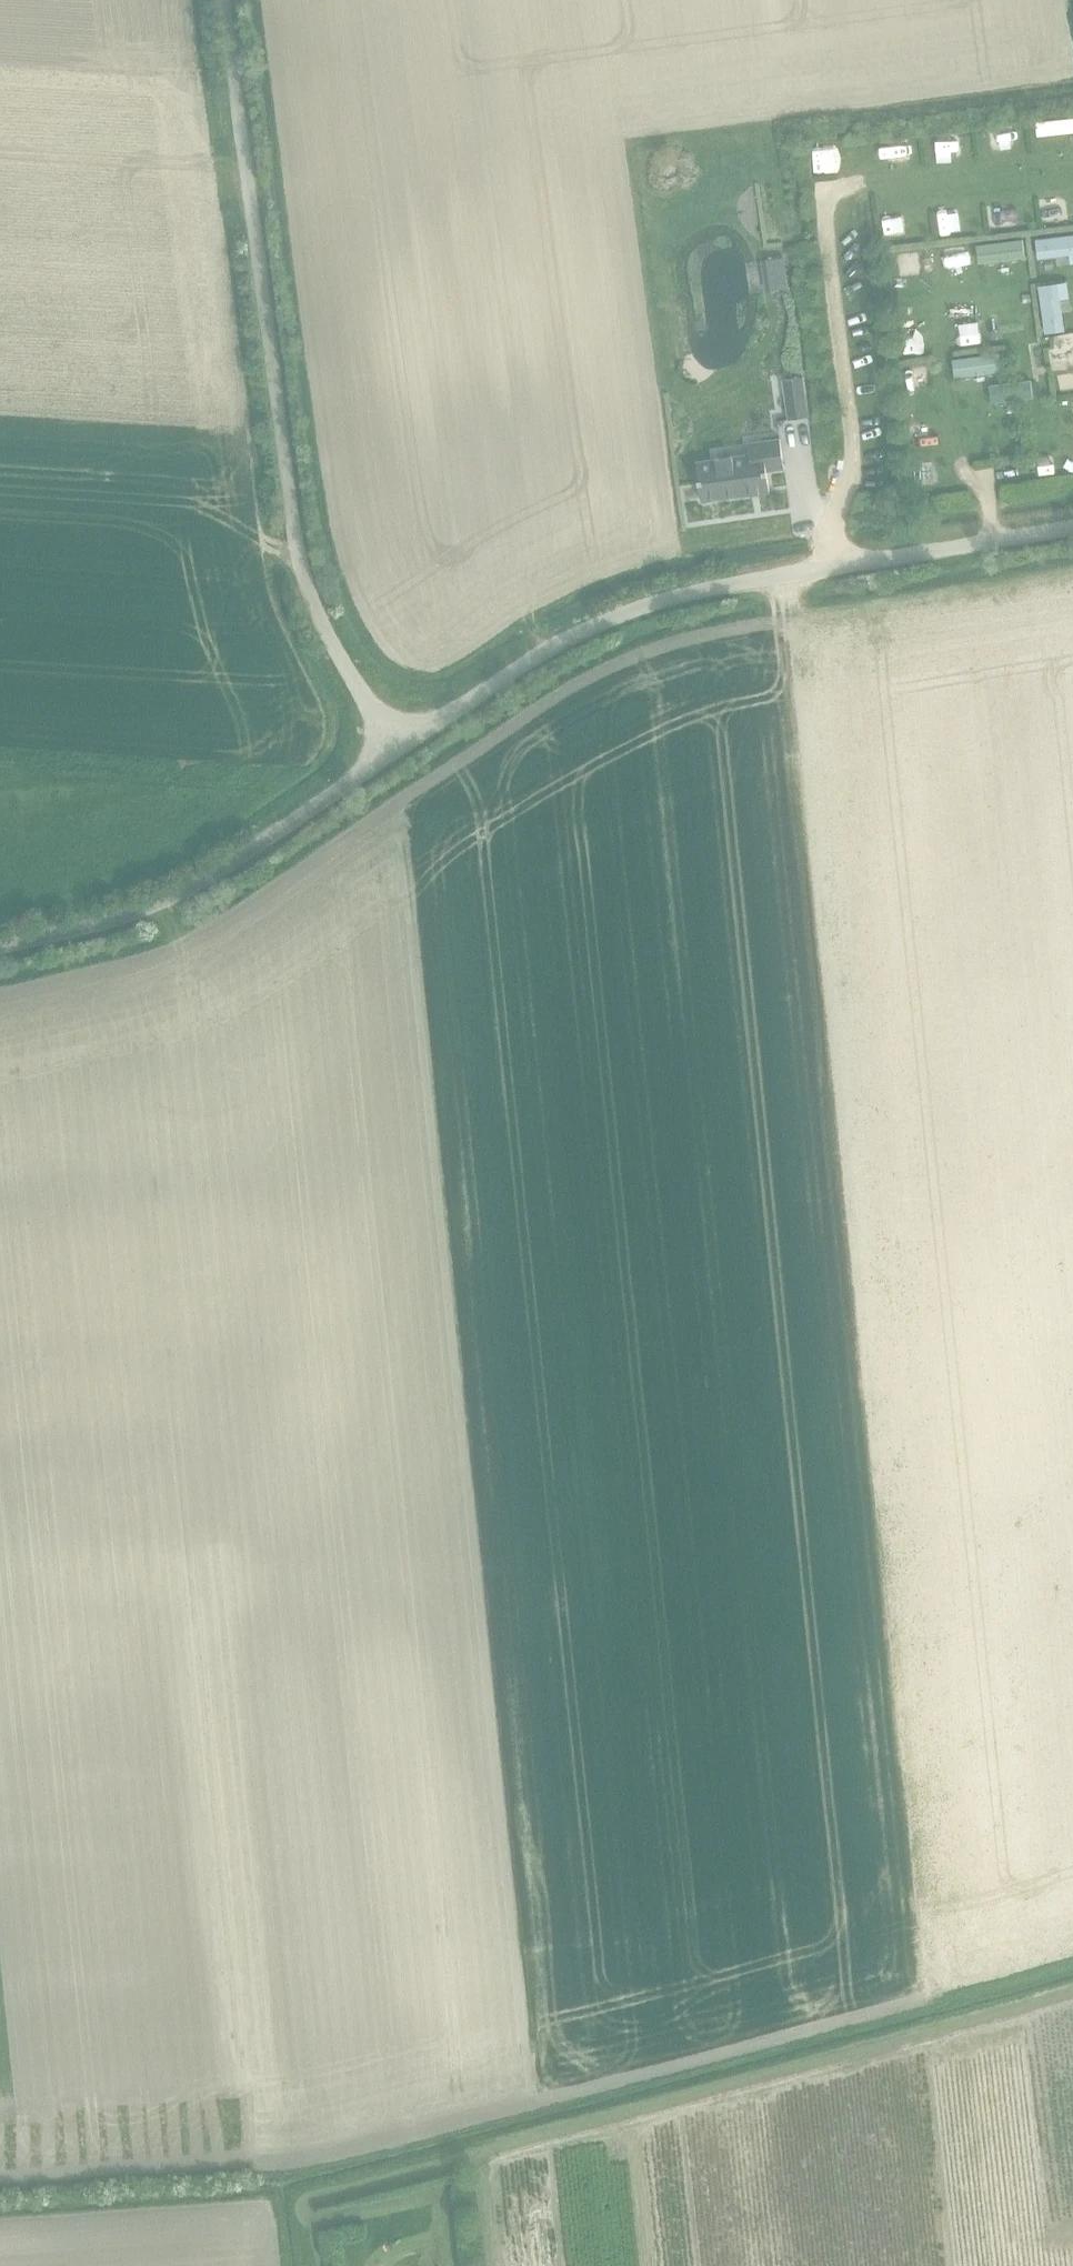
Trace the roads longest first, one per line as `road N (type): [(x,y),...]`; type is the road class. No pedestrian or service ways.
road 1 (unclassified): [(224,0),(302,575),(329,639),(392,742)]
road 2 (unclassified): [(392,742),(542,648),(639,606),(1072,523)]
road 3 (unclassified): [(0,941),(162,901),(371,767),(392,742)]

